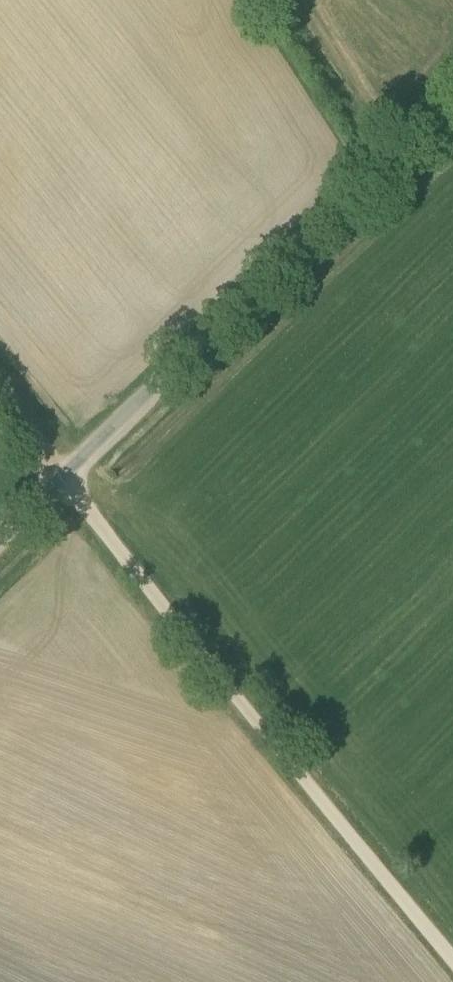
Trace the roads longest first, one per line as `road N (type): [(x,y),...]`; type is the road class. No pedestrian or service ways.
road 1 (track): [(0,401),(452,962)]
road 2 (unclassified): [(0,540),(452,97)]

